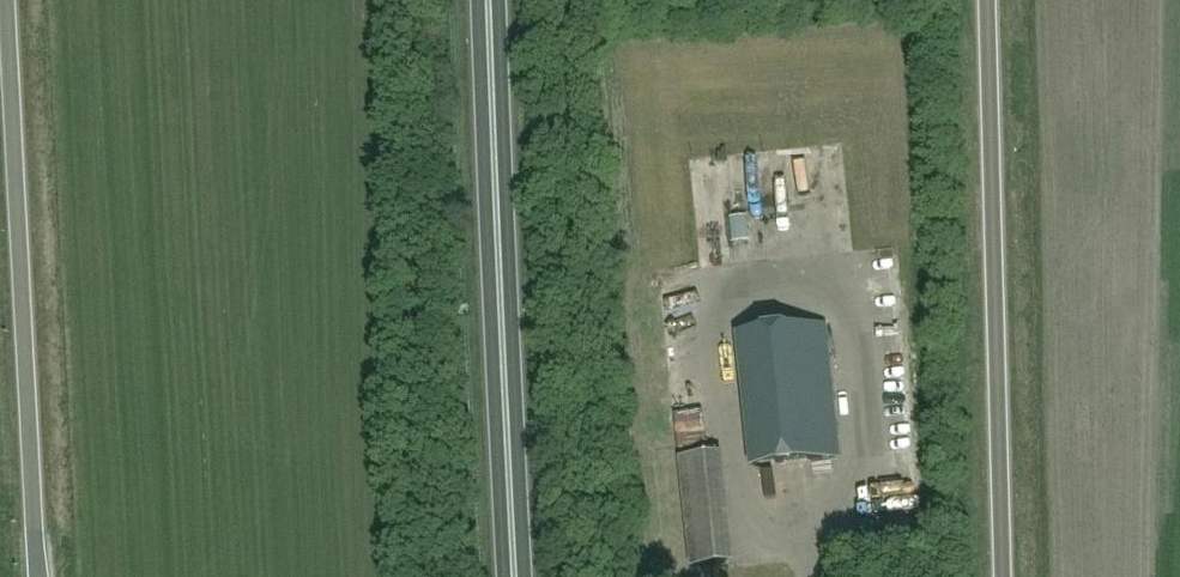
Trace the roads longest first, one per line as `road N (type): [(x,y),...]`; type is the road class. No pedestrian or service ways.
road 1 (trunk): [(517,576),(489,0)]
road 2 (trunk): [(9,0),(34,576)]
road 3 (trunk): [(1005,576),(989,0)]

